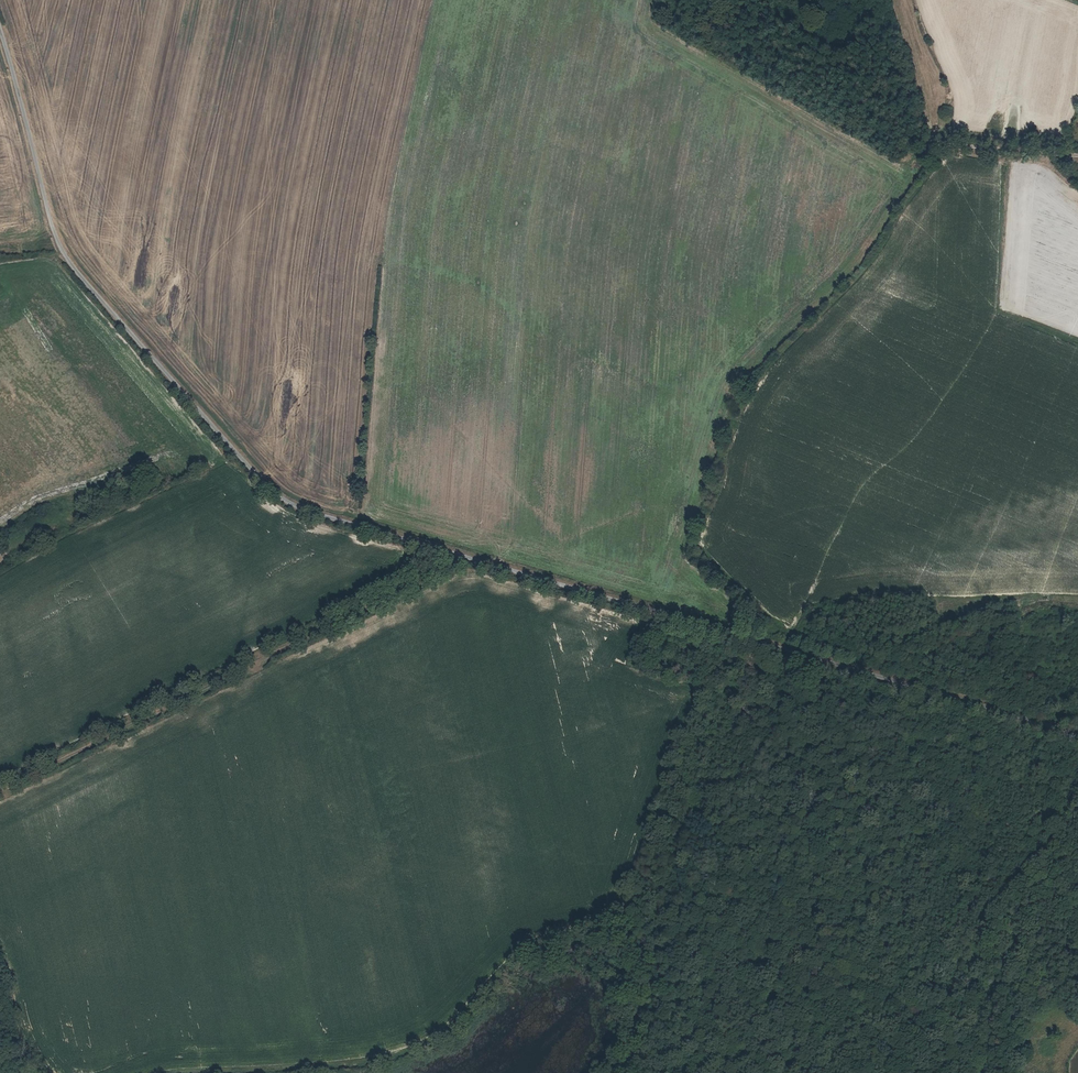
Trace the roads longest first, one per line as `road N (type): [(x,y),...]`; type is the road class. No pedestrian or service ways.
road 1 (unclassified): [(0,33),(49,227),(66,261),(277,495),(309,514),(1077,738)]
road 2 (track): [(0,791),(461,557)]
road 3 (track): [(1077,808),(848,1072)]
road 4 (track): [(1077,155),(935,143),(893,0)]

